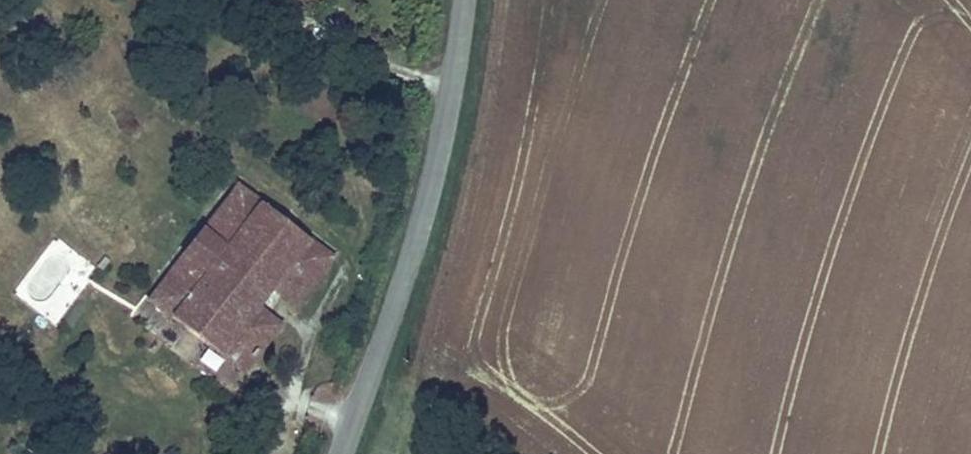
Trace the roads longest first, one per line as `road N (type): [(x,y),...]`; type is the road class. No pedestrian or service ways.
road 1 (tertiary): [(465,0),(411,260),(343,453)]

